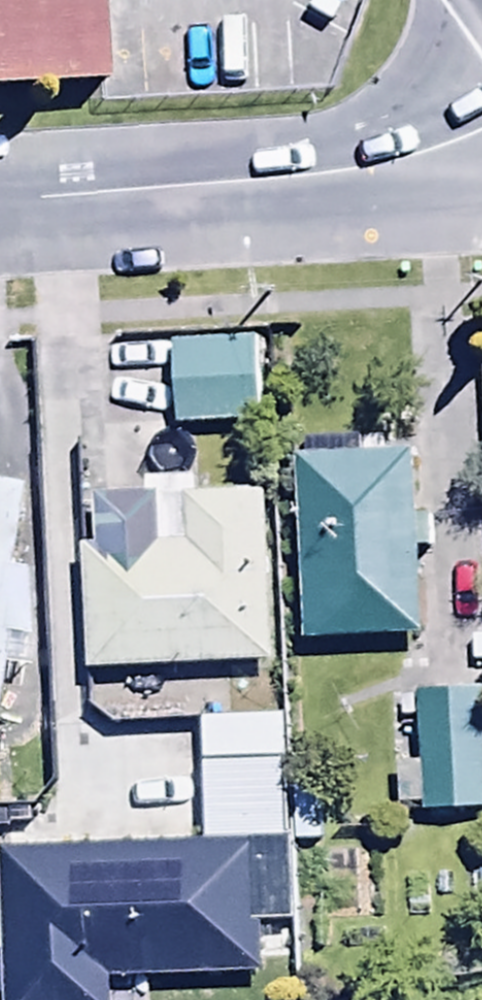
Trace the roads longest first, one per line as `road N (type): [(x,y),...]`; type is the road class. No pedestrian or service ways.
road 1 (residential): [(0,197),(243,182),(427,151),(481,131)]

